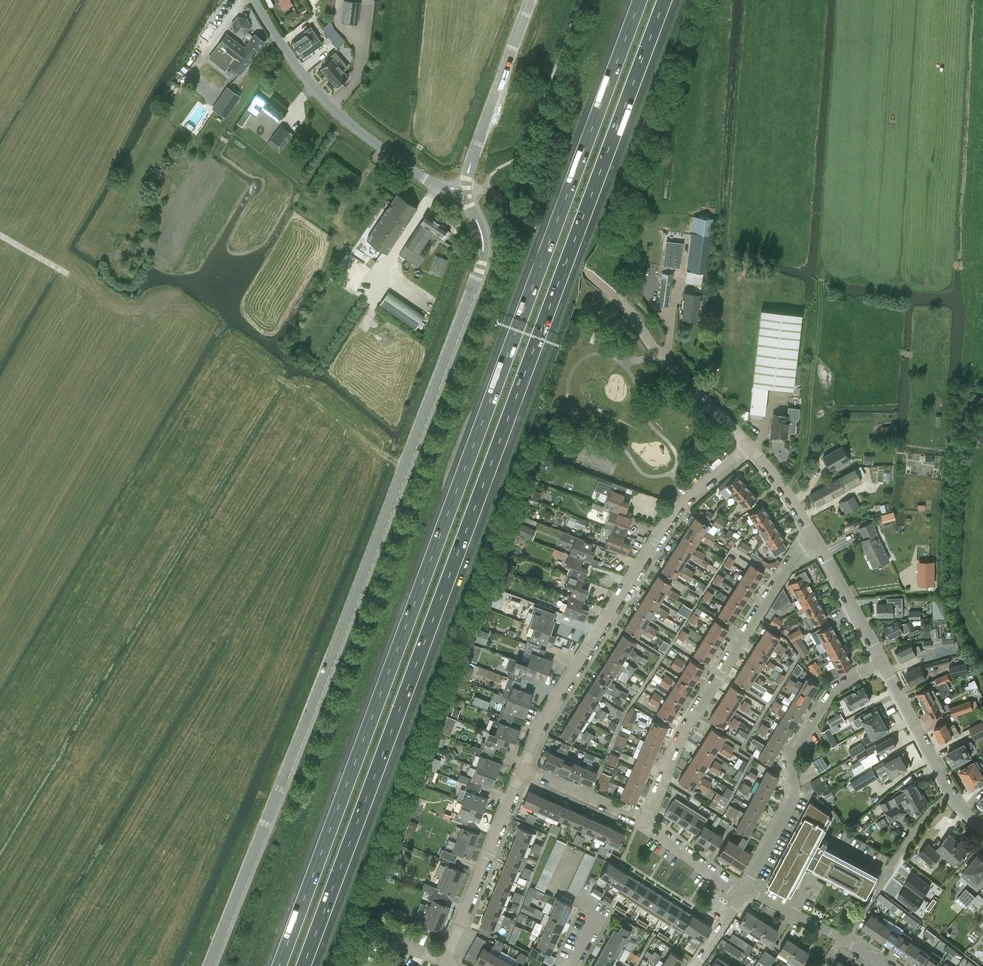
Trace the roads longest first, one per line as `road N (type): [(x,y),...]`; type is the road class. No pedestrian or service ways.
road 1 (motorway): [(303,965),(664,0)]
road 2 (motorway): [(640,0),(279,965)]
road 3 (tertiary): [(207,965),(480,260),(482,239),(465,190)]
road 4 (residential): [(524,770),(542,727),(682,504),(749,448)]
road 5 (residential): [(644,824),(682,740),(796,556),(813,543)]
road 6 (unclassified): [(465,190),(412,171),(338,113),(257,0)]
road 7 (residential): [(745,893),(792,800),(795,758),(835,690),(882,666)]
road 8 (residential): [(448,965),(524,770)]
road 9 (tertiary): [(465,190),(531,0)]
road 10 (residential): [(982,830),(952,794),(882,666)]
road 11 (unclassified): [(749,448),(662,361),(633,316)]
road 12 (residential): [(882,666),(813,543)]
road 13 (residential): [(644,824),(524,770)]
road 14 (residential): [(745,893),(644,824)]

